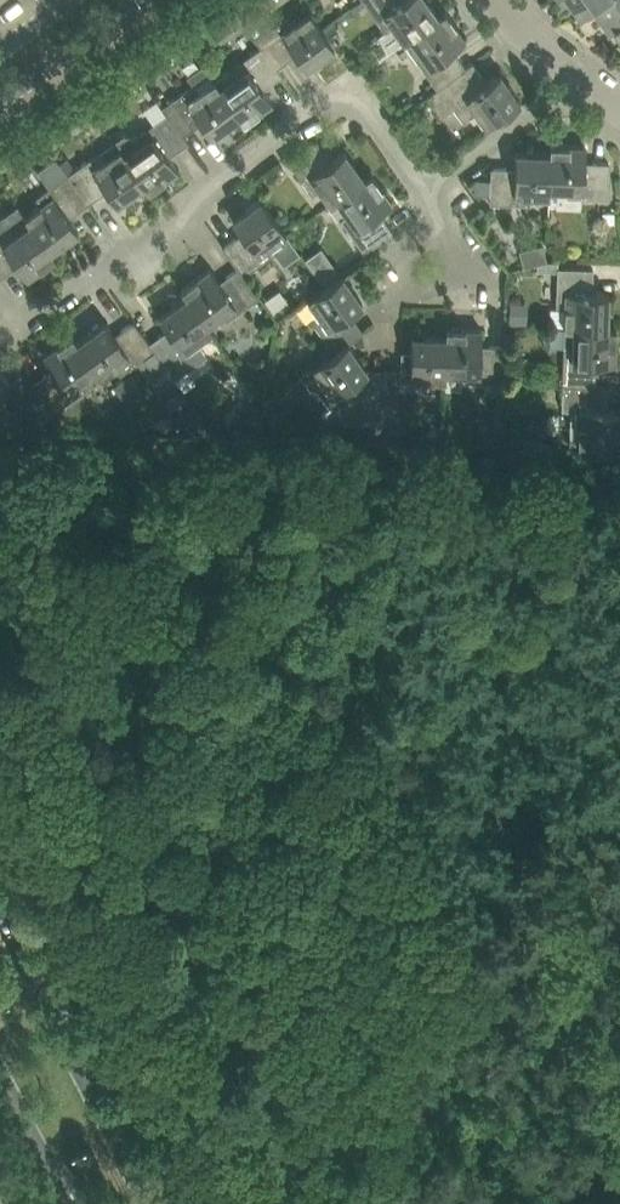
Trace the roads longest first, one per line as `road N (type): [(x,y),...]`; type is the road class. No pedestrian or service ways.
road 1 (residential): [(0,294),(15,316),(43,314),(333,100),(359,103),(416,174)]
road 2 (track): [(208,467),(229,523),(278,574),(378,643),(539,720),(619,734)]
road 3 (track): [(619,1097),(475,1136),(397,1141),(328,1123),(308,1128)]
road 4 (tertiary): [(143,1203),(0,920)]
road 5 (tertiary): [(0,105),(148,0)]
road 6 (tertiary): [(0,1060),(75,1203)]
road 7 (residential): [(448,174),(578,80)]
road 8 (residential): [(432,203),(450,260),(388,310)]

